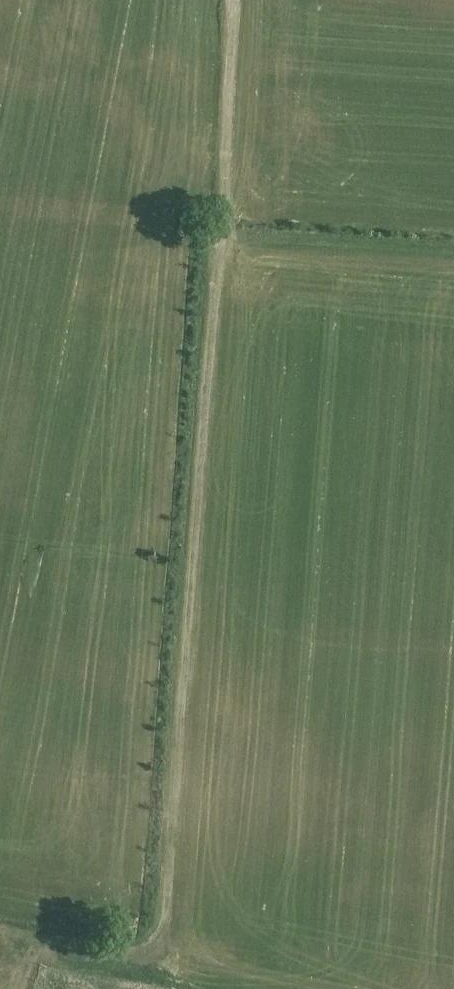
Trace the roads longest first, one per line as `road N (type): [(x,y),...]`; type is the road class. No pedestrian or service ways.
road 1 (track): [(41,944),(127,963),(157,959),(219,252)]
road 2 (track): [(219,252),(232,0)]
road 3 (track): [(453,261),(219,252)]

